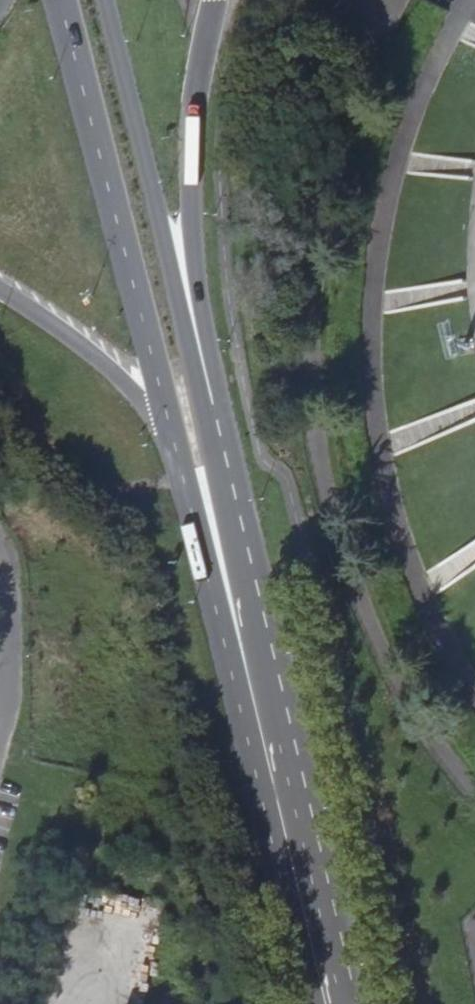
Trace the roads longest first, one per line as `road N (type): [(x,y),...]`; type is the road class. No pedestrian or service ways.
road 1 (secondary): [(59,0),(170,427)]
road 2 (secondary): [(202,407),(103,0)]
road 3 (trunk): [(202,407),(210,357),(195,275),(191,139),(213,0)]
road 4 (secondary): [(326,1003),(241,645)]
road 5 (secondary): [(241,645),(237,566),(202,407)]
road 6 (secondary): [(170,427),(205,564),(241,645)]
road 7 (trunk): [(0,290),(170,427)]

